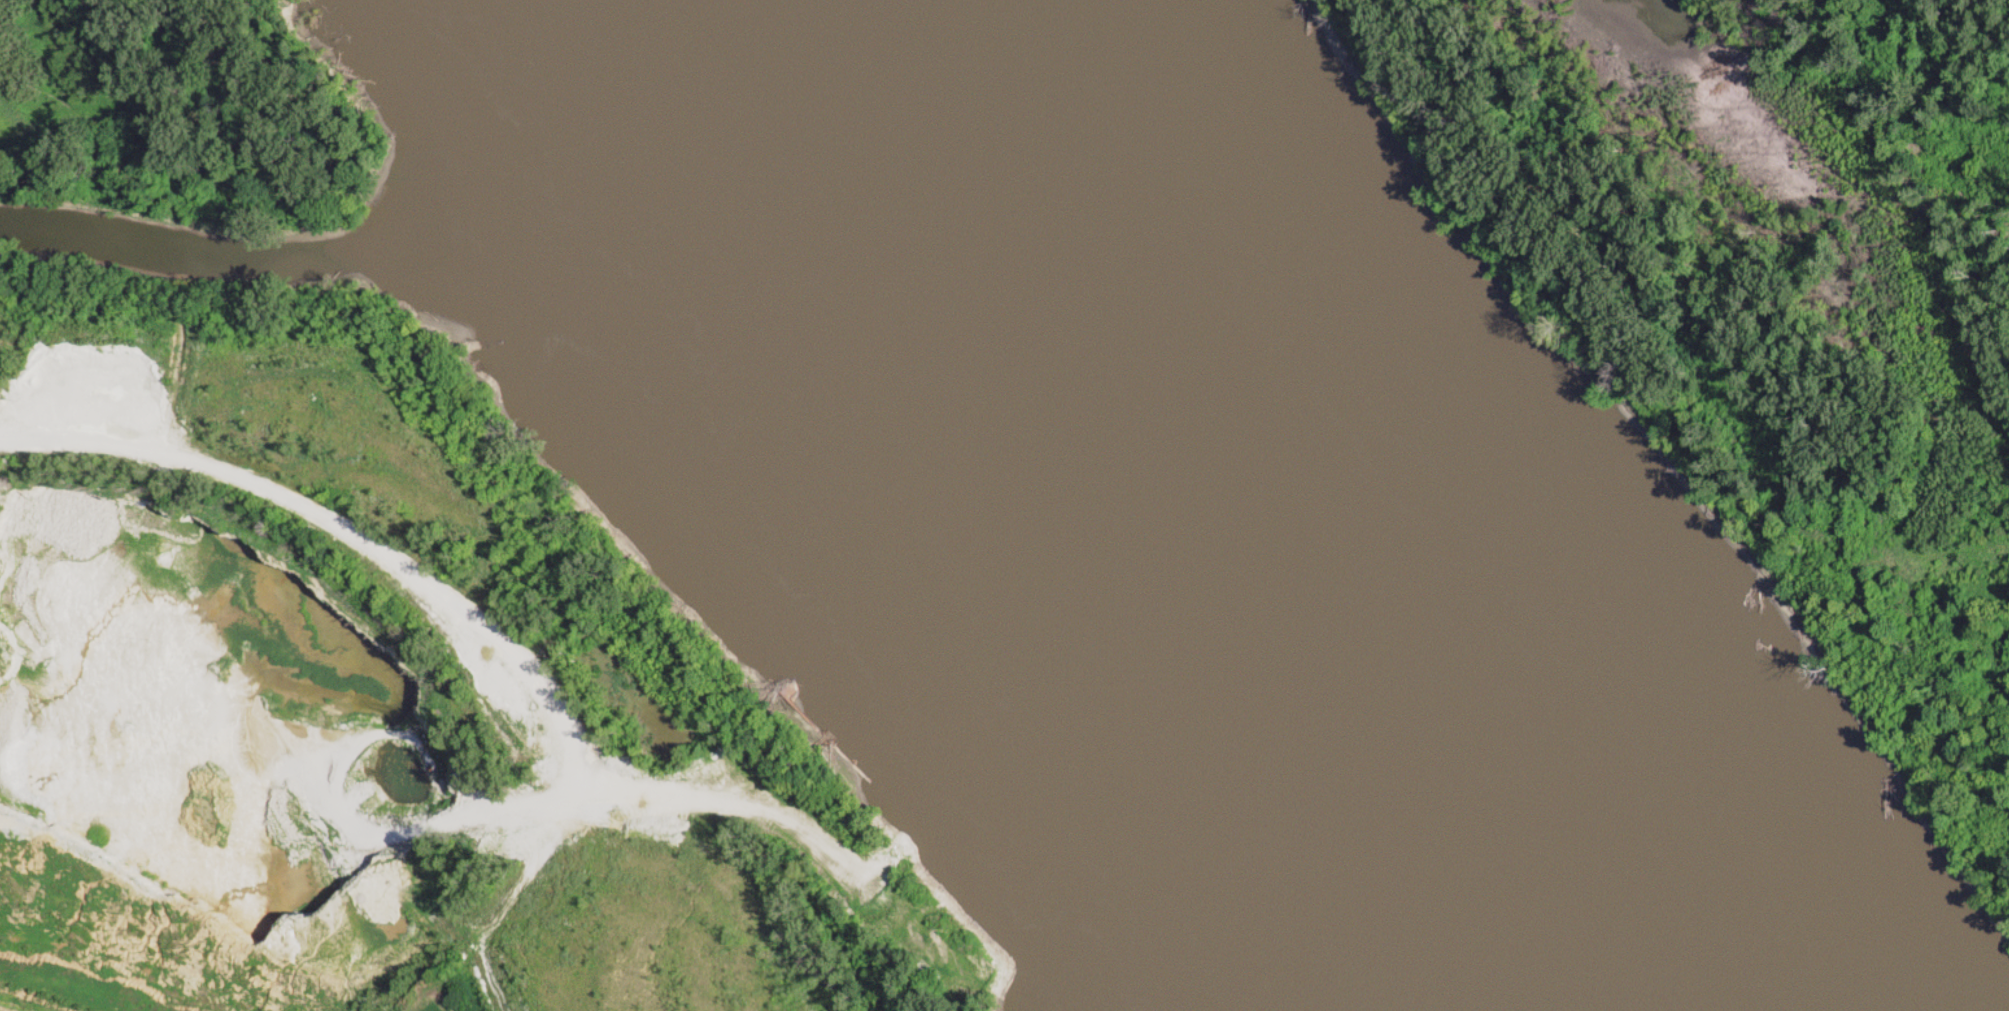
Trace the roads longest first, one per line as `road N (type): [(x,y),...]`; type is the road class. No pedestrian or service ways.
road 1 (residential): [(587,813),(455,813)]

